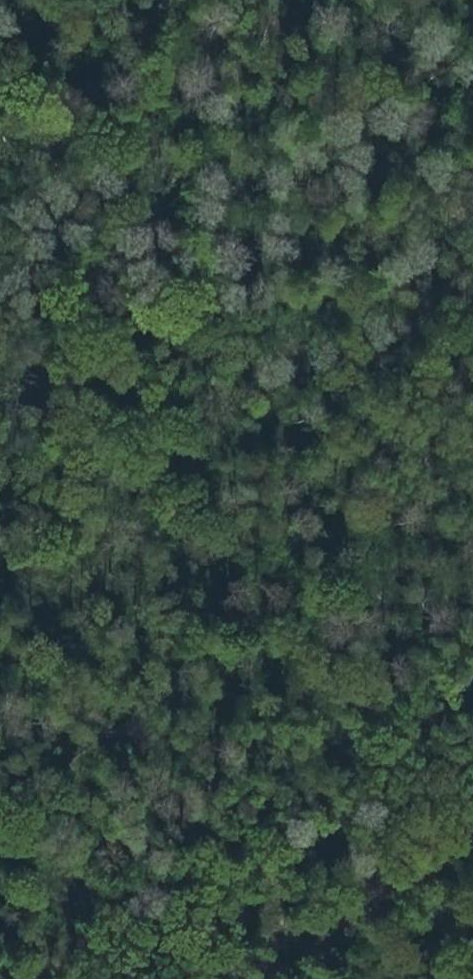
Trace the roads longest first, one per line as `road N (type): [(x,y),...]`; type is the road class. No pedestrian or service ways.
road 1 (track): [(267,978),(472,825)]

